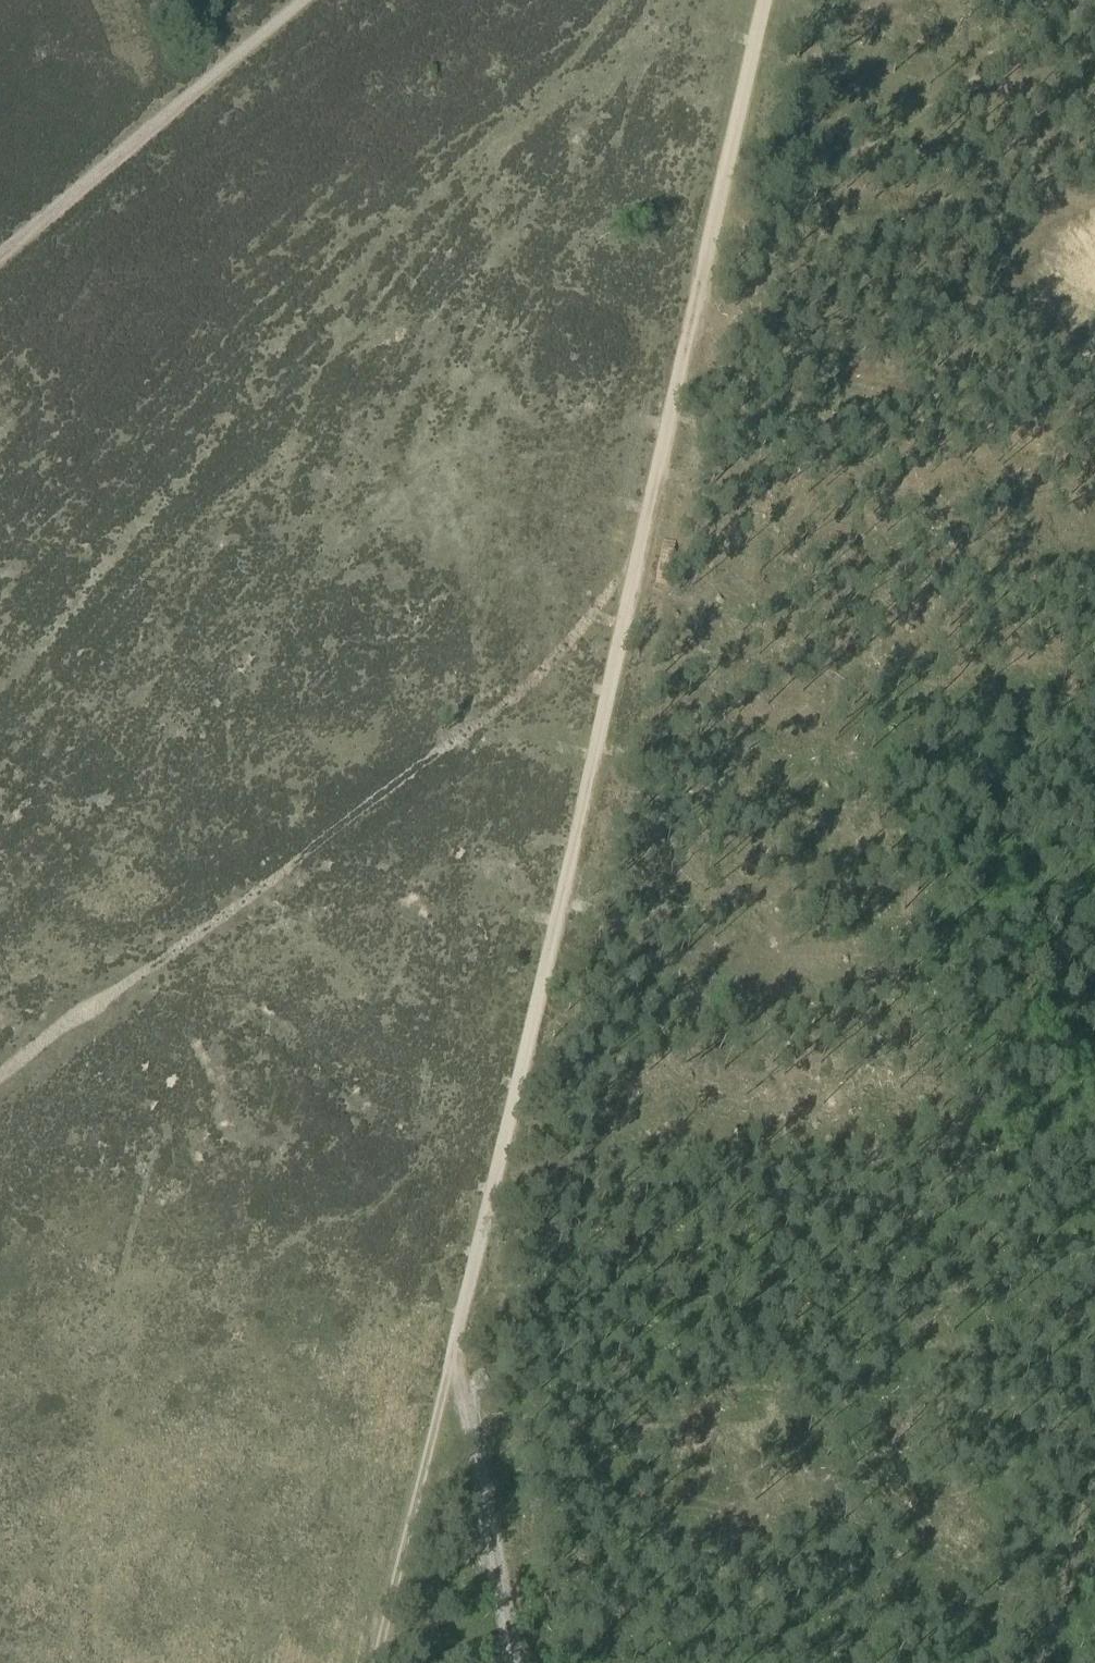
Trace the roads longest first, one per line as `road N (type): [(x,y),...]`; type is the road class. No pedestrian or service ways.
road 1 (track): [(450,1354),(700,263)]
road 2 (track): [(306,0),(0,260)]
road 3 (track): [(376,1662),(450,1354)]
road 4 (track): [(450,1354),(513,1662)]
road 5 (track): [(700,263),(761,0)]

